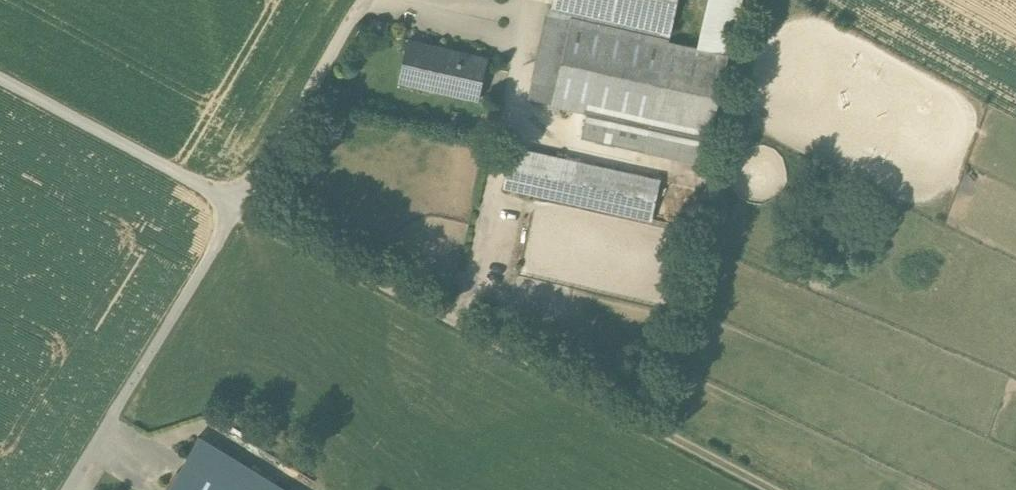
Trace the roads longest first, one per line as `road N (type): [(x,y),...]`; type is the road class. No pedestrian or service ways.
road 1 (track): [(769,489),(242,207)]
road 2 (unclassified): [(69,489),(242,207)]
road 3 (unclassified): [(0,78),(242,207)]
road 4 (unclassified): [(242,207),(365,0)]

